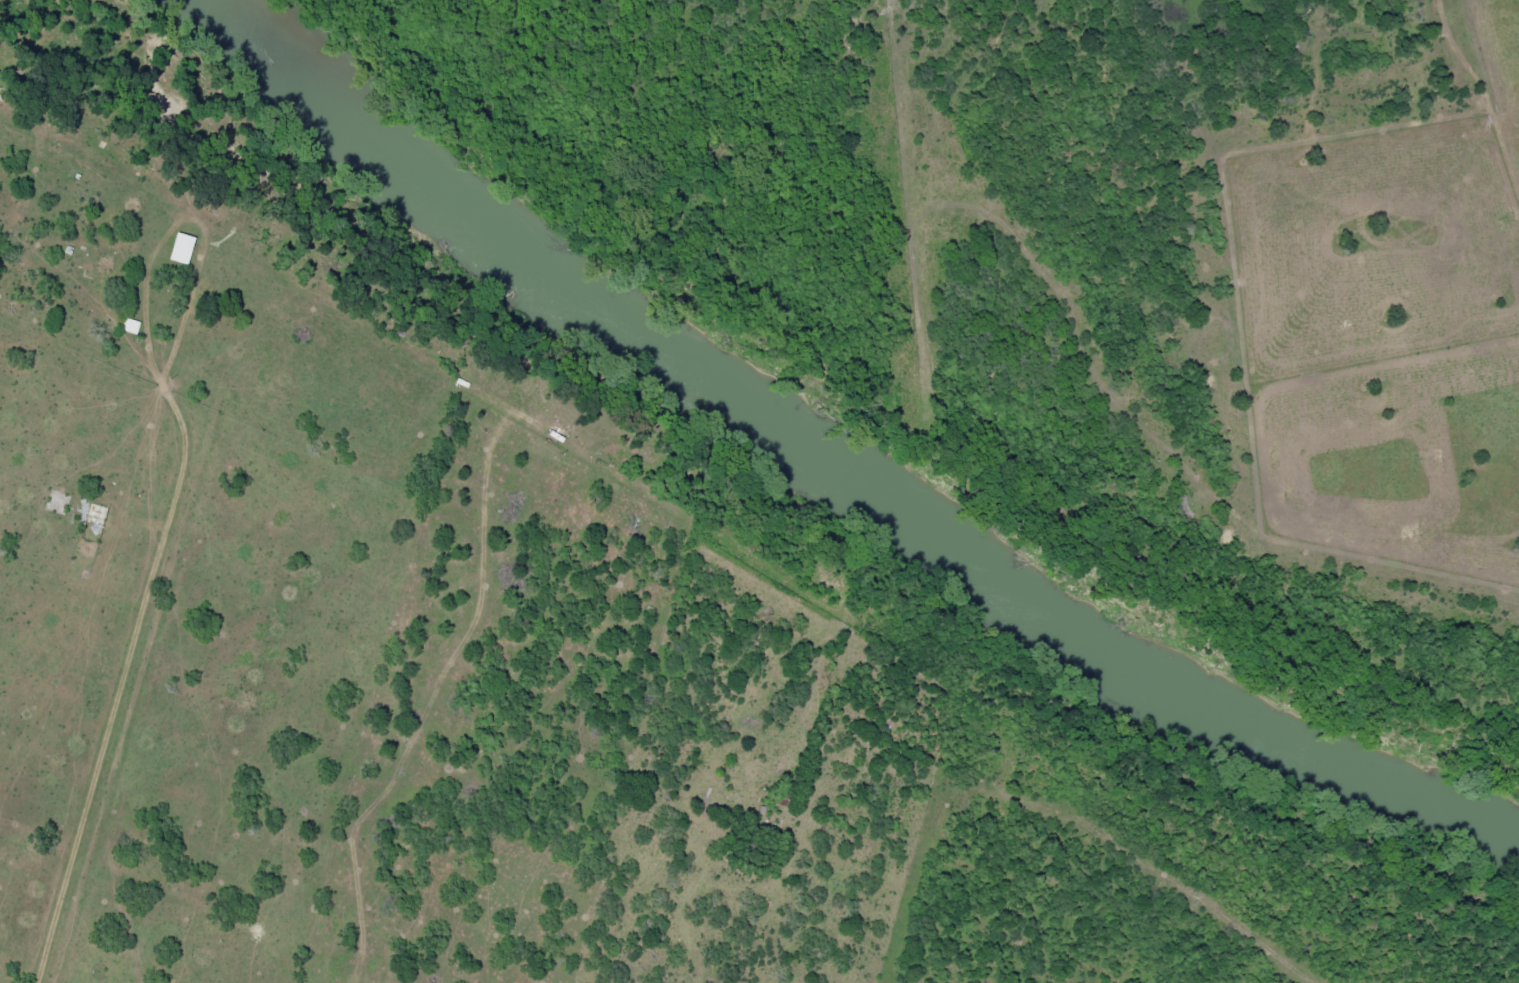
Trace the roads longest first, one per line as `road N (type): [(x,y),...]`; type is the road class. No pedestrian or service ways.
road 1 (residential): [(1317,982),(1023,733),(566,460),(211,269),(114,196),(0,148)]
road 2 (residential): [(1518,611),(1295,558),(1266,528),(1232,450),(1232,142),(1300,35),(1339,0)]

